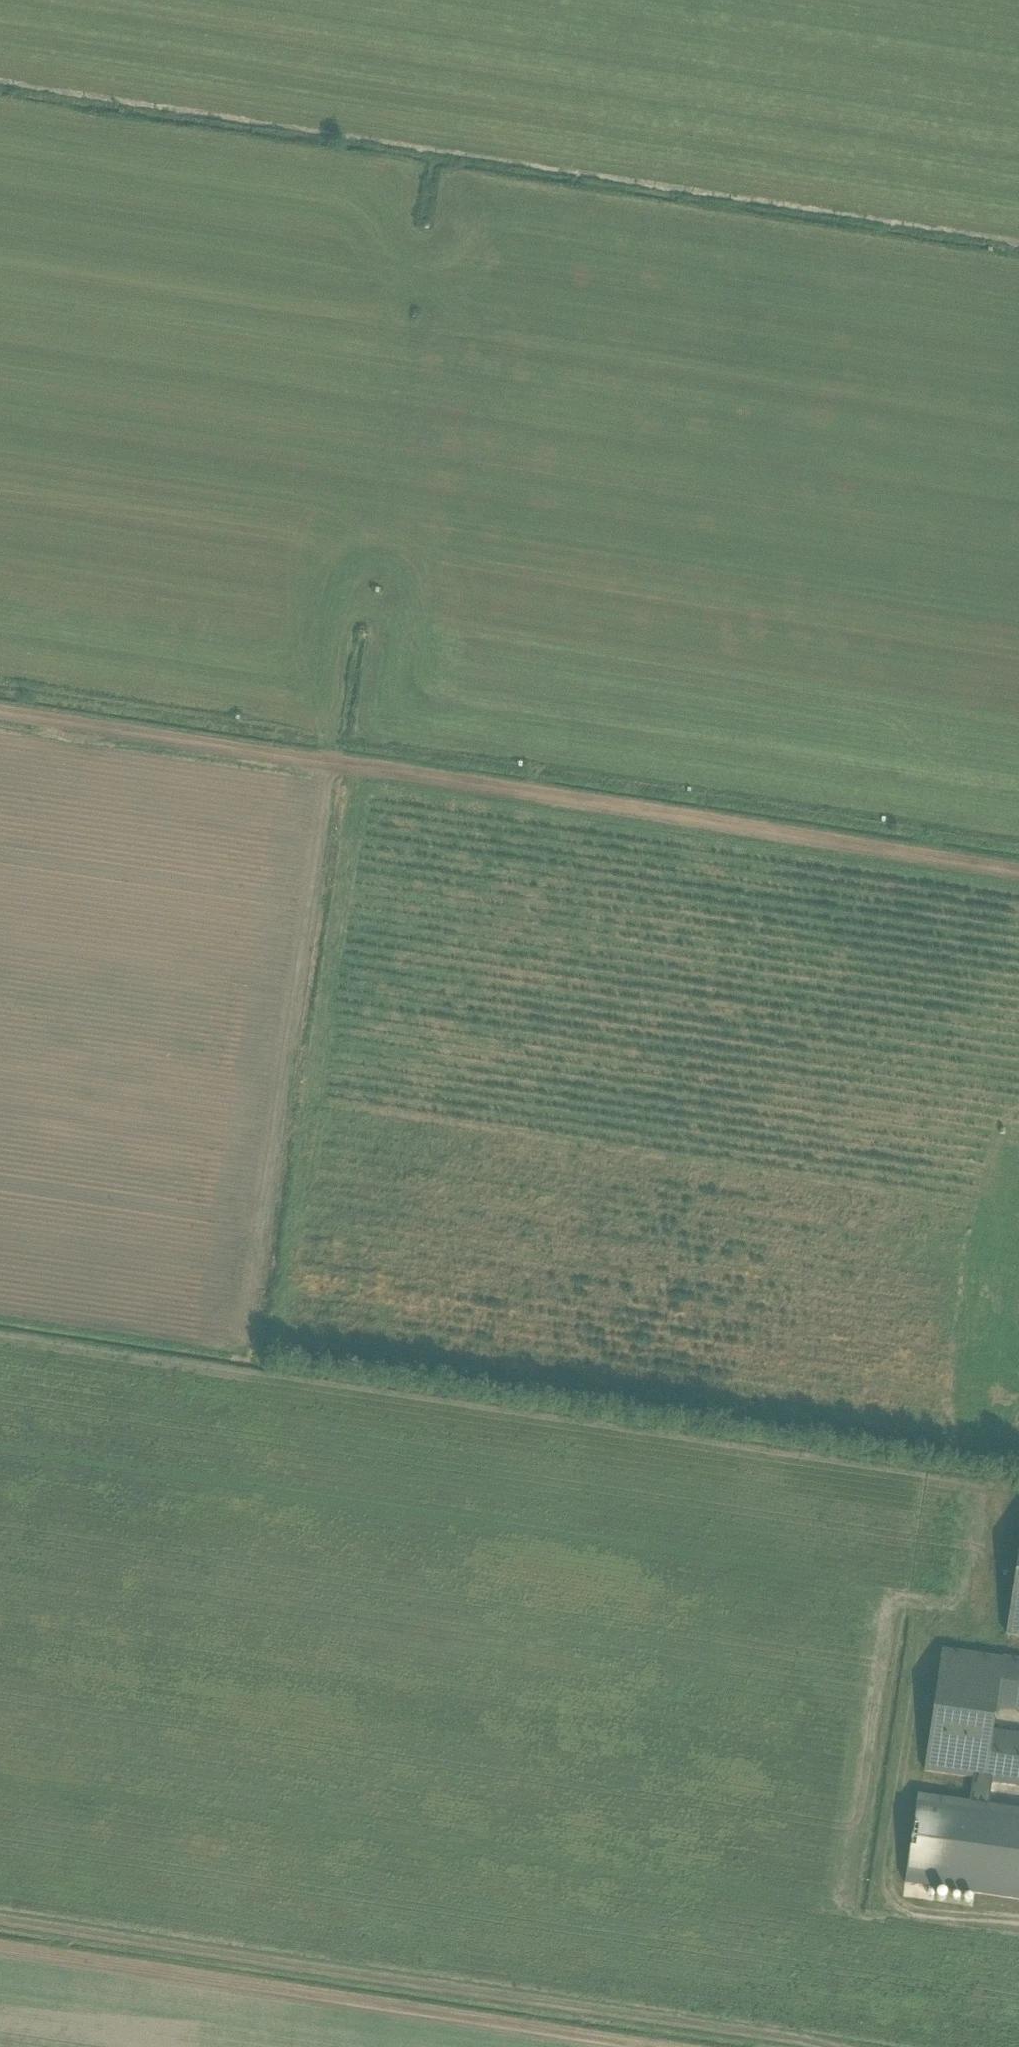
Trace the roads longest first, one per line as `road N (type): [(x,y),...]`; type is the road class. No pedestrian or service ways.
road 1 (track): [(1018,875),(0,714)]
road 2 (track): [(787,2046),(0,1935)]

